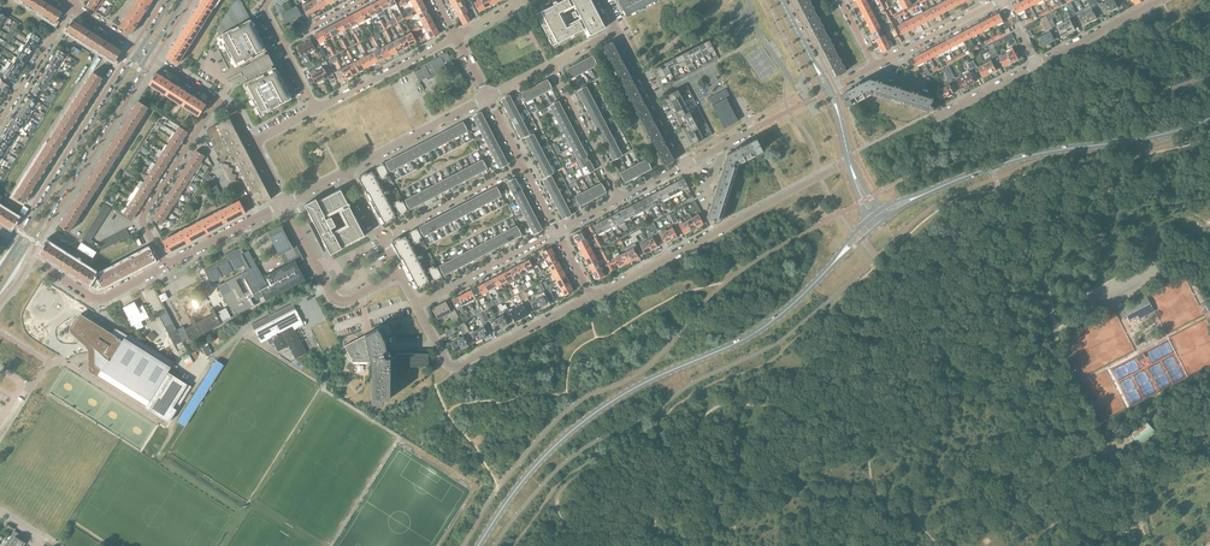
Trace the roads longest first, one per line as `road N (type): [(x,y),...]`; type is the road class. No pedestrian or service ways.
road 1 (secondary): [(478,545),(537,464),(583,421),(643,383),(756,332),(820,277)]
road 2 (residential): [(850,162),(591,298)]
road 3 (secondary): [(1209,118),(1022,157),(931,191)]
road 4 (secondary): [(140,49),(15,248)]
road 5 (secondary): [(23,253),(148,55)]
road 6 (residential): [(591,298),(453,366),(417,304)]
road 7 (residential): [(166,266),(143,217),(216,100)]
road 8 (residential): [(400,273),(338,300),(284,203)]
road 9 (residential): [(315,109),(456,36)]
road 10 (residential): [(347,170),(487,97)]
road 11 (residential): [(382,237),(522,165)]
road 12 (residential): [(417,304),(556,231)]
road 13 (residential): [(687,165),(618,30)]
road 14 (residential): [(619,198),(552,64)]
road 15 (residential): [(874,65),(1000,0)]
road 16 (residential): [(1036,64),(1159,0)]
road 17 (residential): [(0,120),(72,7)]
road 18 (residential): [(166,266),(284,203)]
road 19 (residential): [(23,253),(94,298),(139,280)]

